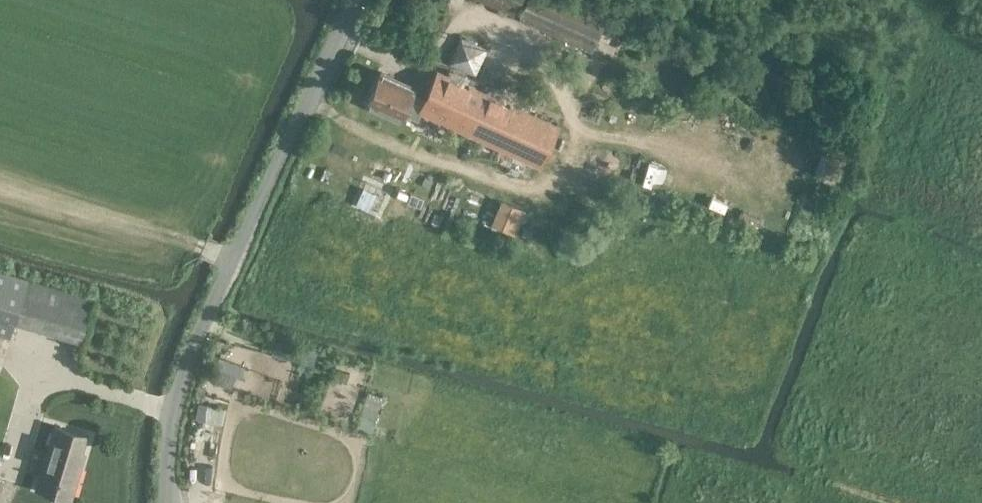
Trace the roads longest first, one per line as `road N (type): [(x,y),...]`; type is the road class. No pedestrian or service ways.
road 1 (unclassified): [(167,502),(174,410),(212,307),(357,0)]

